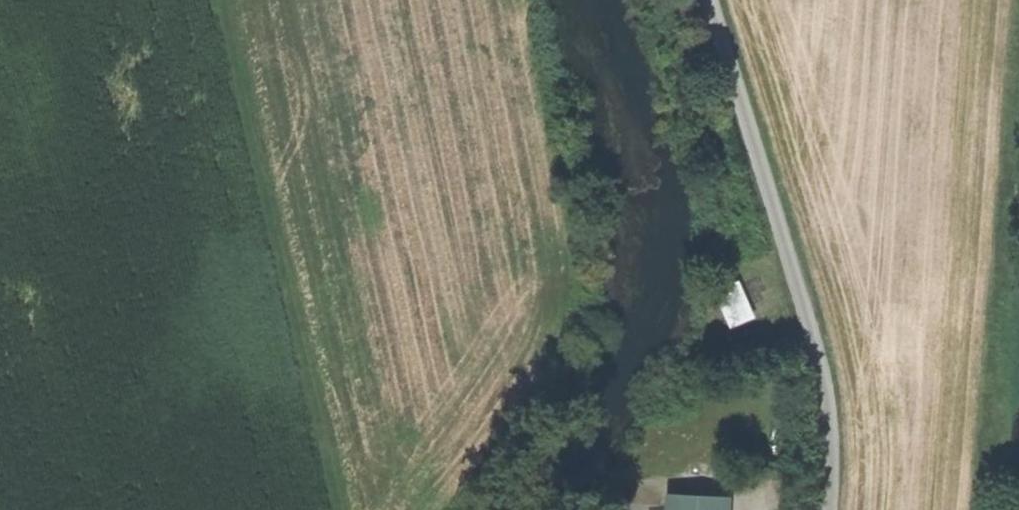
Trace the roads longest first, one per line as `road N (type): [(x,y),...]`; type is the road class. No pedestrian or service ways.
road 1 (track): [(829,509),(833,436),(821,370),(710,0)]
road 2 (track): [(340,509),(226,0)]

